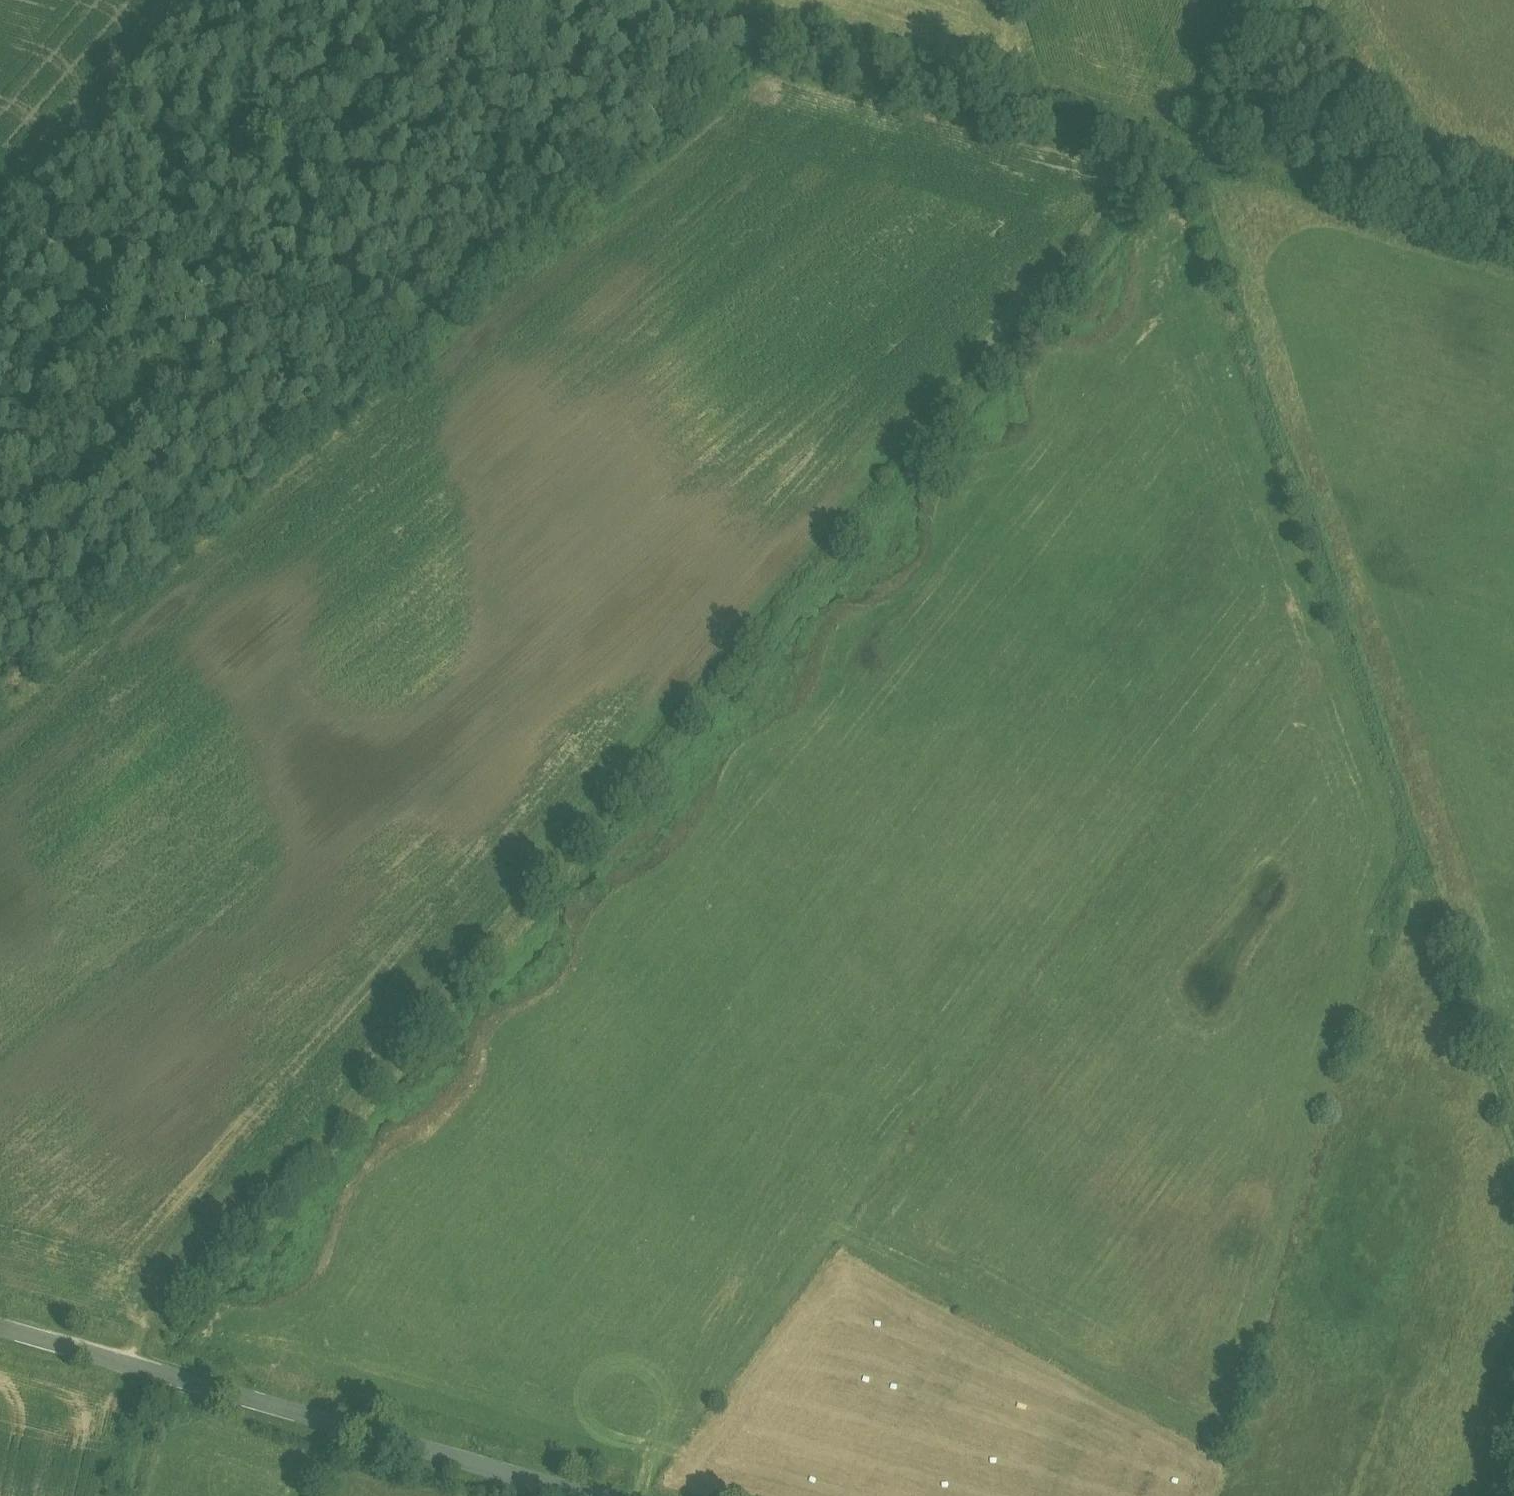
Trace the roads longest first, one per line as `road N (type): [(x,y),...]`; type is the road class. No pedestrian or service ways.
road 1 (track): [(741,0),(1513,218)]
road 2 (tertiary): [(588,1495),(0,1329)]

